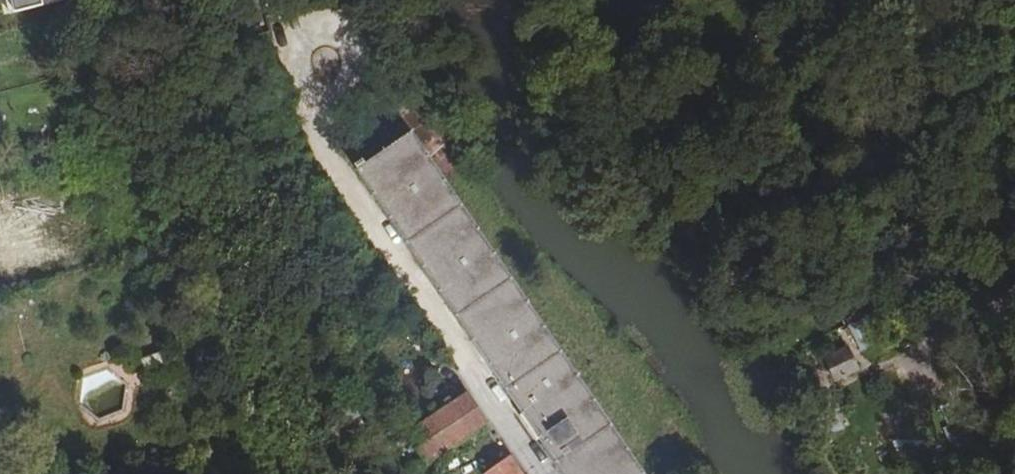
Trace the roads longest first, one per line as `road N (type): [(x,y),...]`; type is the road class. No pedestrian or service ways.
road 1 (residential): [(314,106),(319,141),(539,473)]
road 2 (residential): [(314,106),(292,64),(298,39),(319,28),(340,33),(350,58),(329,95)]

